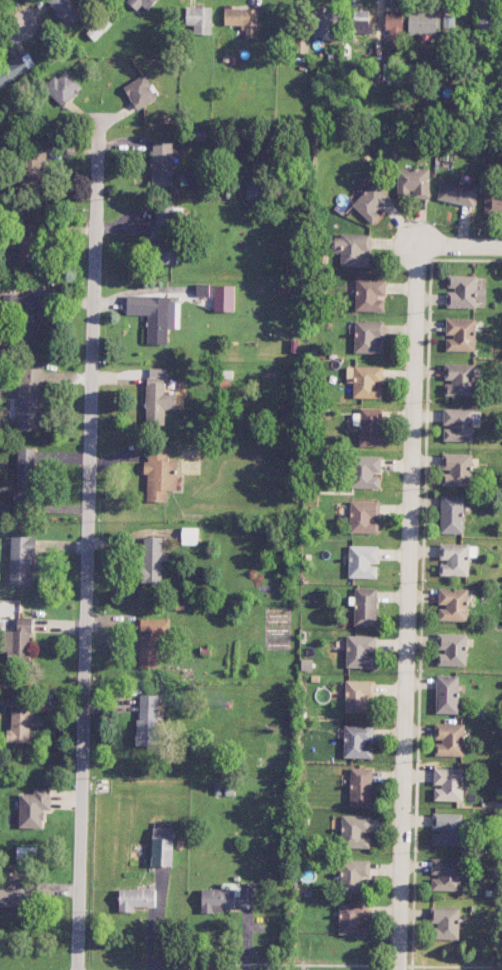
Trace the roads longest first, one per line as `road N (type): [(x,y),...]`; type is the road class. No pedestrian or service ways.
road 1 (residential): [(100,111),(78,969)]
road 2 (residential): [(419,244),(400,969)]

